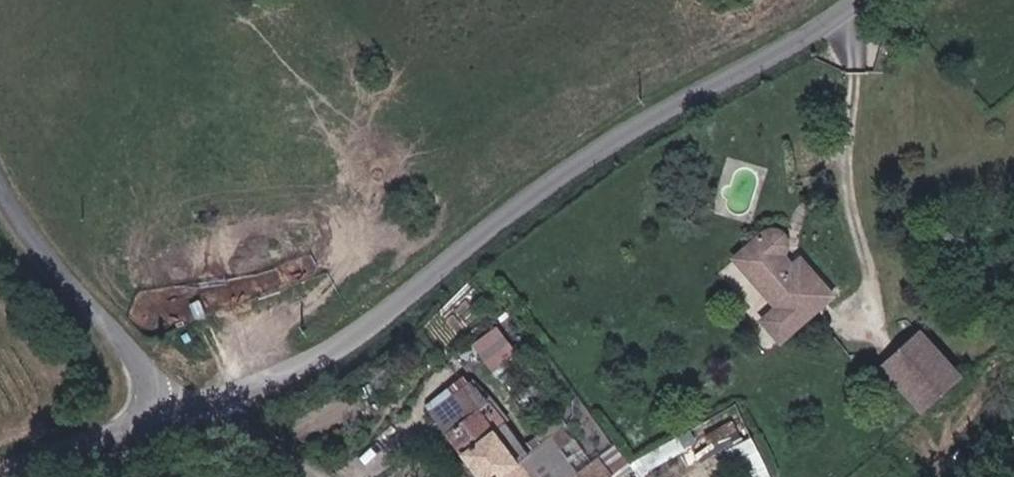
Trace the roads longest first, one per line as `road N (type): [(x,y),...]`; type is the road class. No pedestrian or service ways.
road 1 (unclassified): [(859,0),(827,27),(620,139),(496,225),(380,325),(294,377),(215,403)]
road 2 (tertiary): [(0,167),(64,269),(154,377),(158,410)]
road 3 (tertiary): [(158,410),(139,428),(0,474)]
road 4 (residential): [(215,403),(314,476)]

